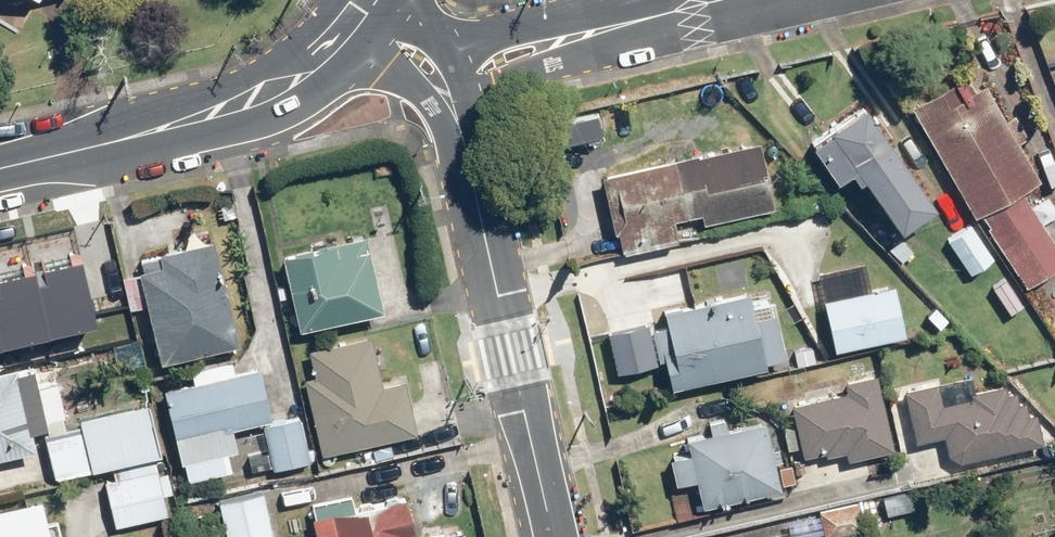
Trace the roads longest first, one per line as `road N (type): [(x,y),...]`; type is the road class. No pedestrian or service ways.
road 1 (tertiary): [(553,536),(453,108)]
road 2 (tertiary): [(283,82),(188,123),(0,166)]
road 3 (residential): [(589,32),(453,108)]
road 4 (residential): [(437,51),(589,32)]
road 5 (residential): [(733,0),(589,32)]
road 6 (tertiary): [(453,108),(343,33)]

